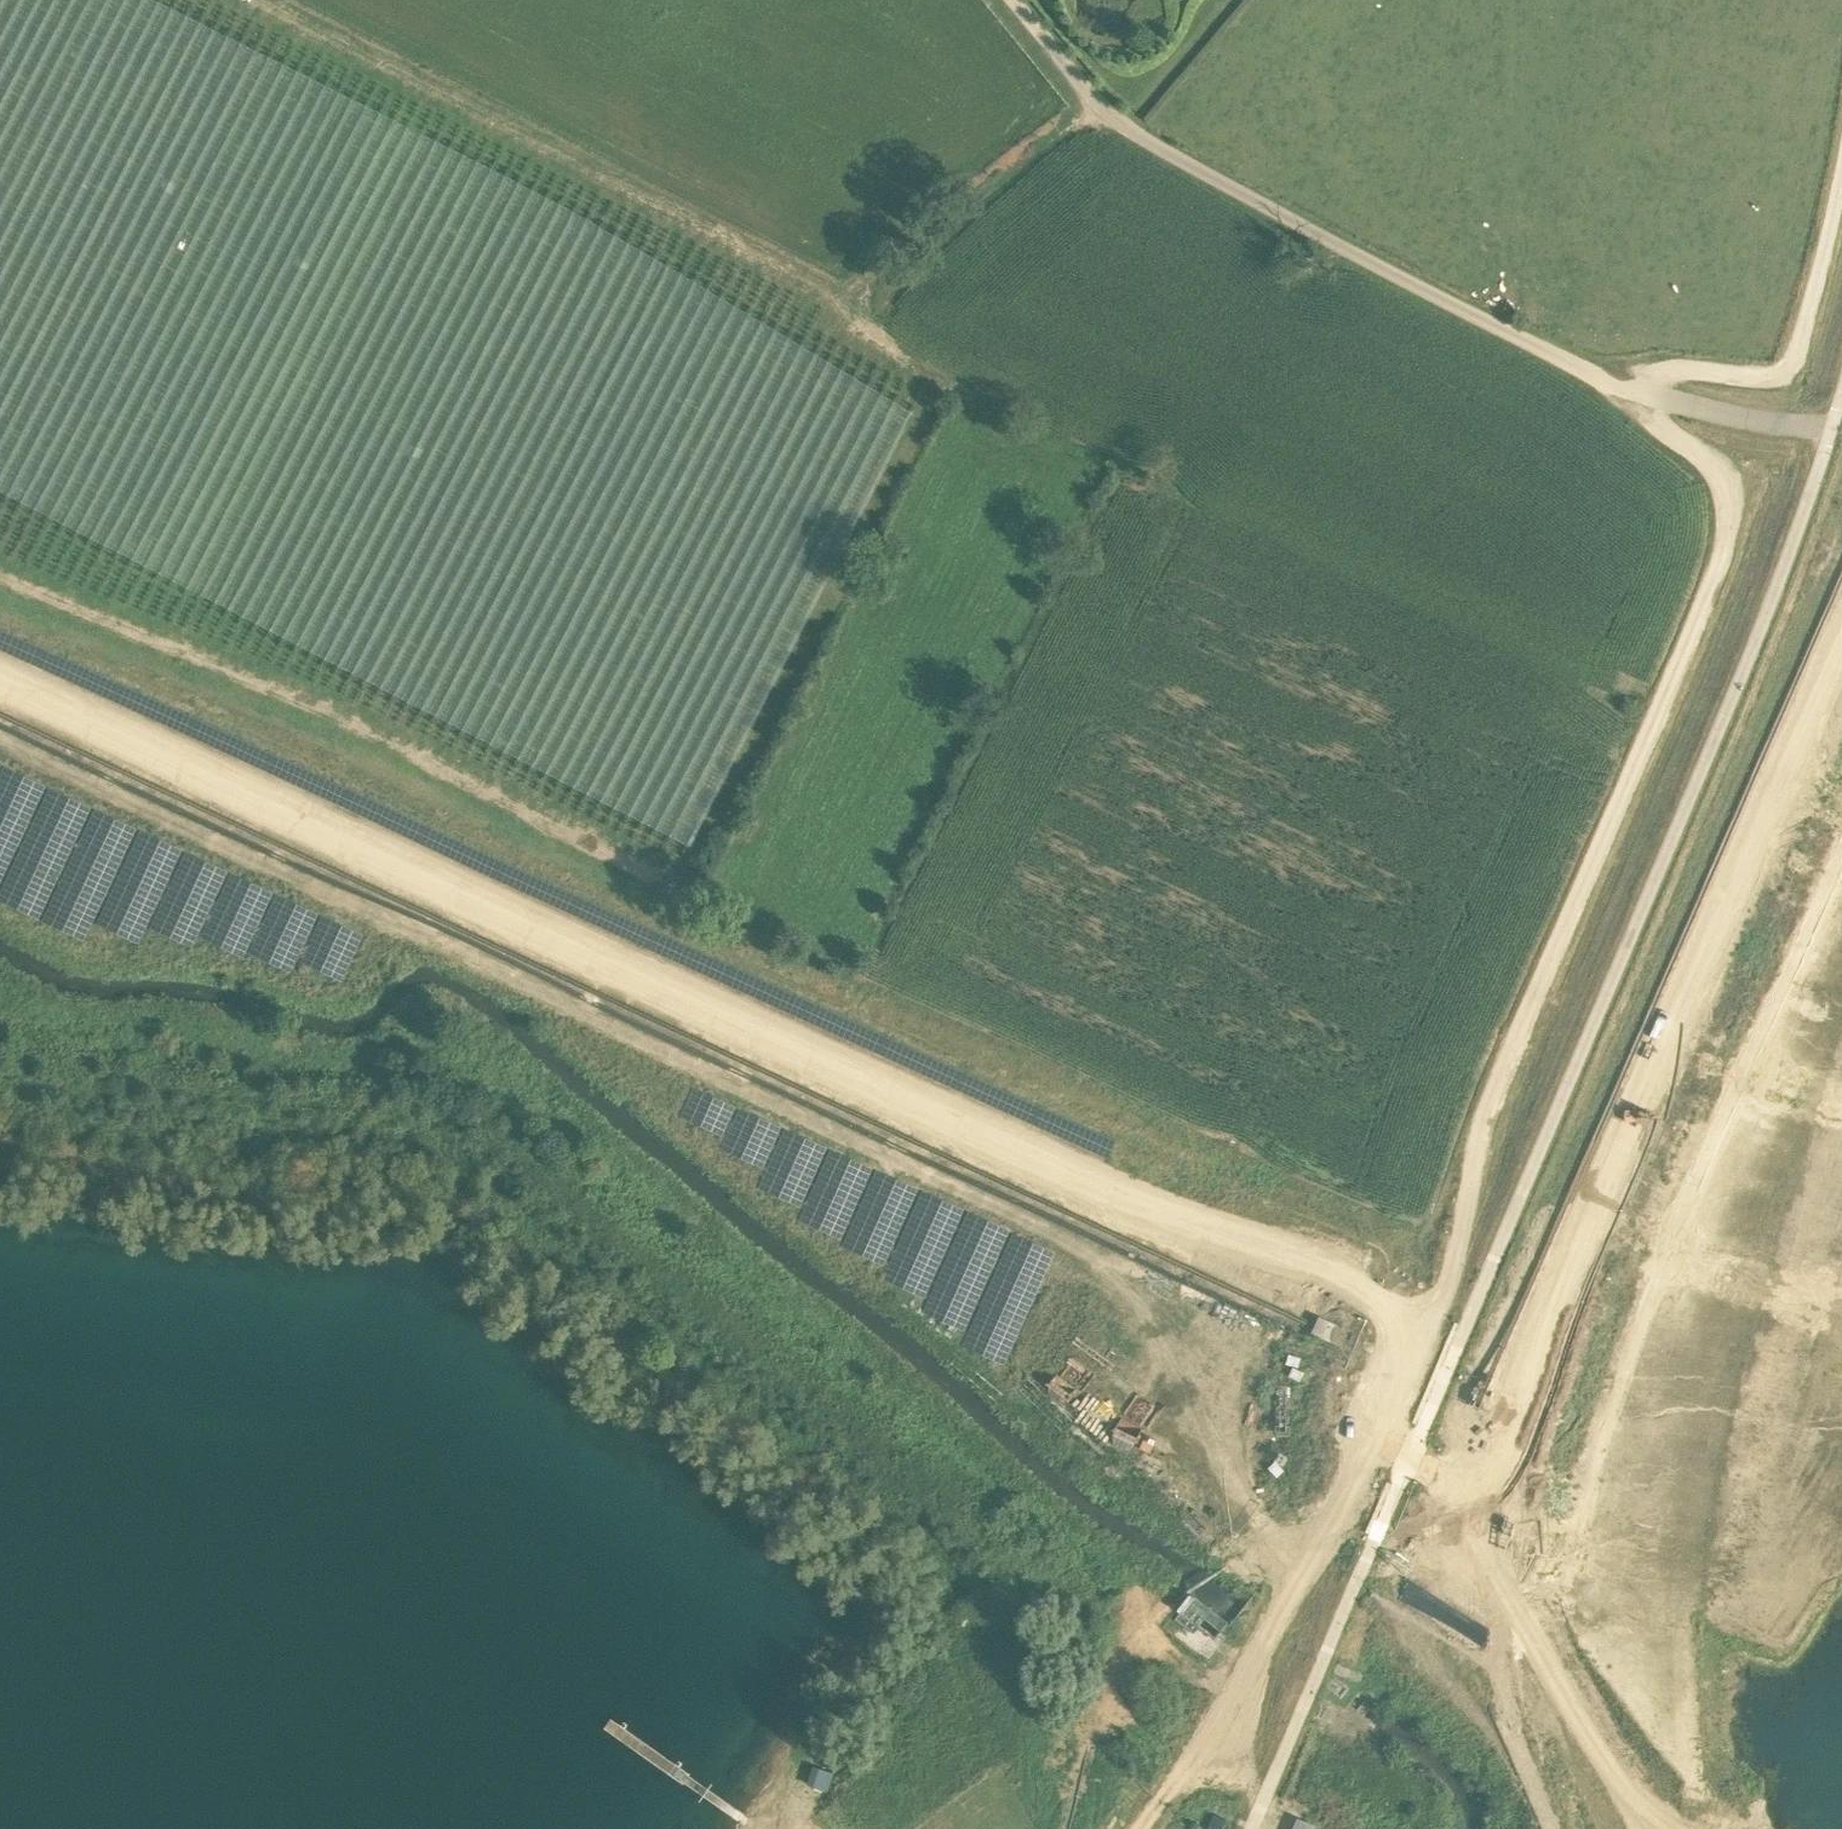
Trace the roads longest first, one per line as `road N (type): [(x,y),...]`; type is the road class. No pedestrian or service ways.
road 1 (track): [(1322,1571),(1248,1526),(1169,1361),(1130,1298),(1091,1261),(0,746)]
road 2 (track): [(0,1103),(54,1126),(154,1145),(457,1156),(737,1397),(839,1470),(928,1547),(930,1582),(867,1693),(744,1821),(750,1828)]
road 3 (track): [(1628,393),(1656,428),(1732,470),(1731,525),(1646,745),(1473,1130),(1451,1271),(1428,1322)]
road 4 (track): [(260,0),(842,294),(907,256),(1100,107)]
road 5 (unclassified): [(1832,431),(1628,393),(1410,285),(1120,126),(1011,0)]
road 6 (track): [(1628,393),(1663,367),(1768,377),(1792,372),(1841,177)]
road 7 (track): [(1495,1574),(1624,1796),(1708,1828)]
road 8 (track): [(1322,1571),(1253,1713),(1191,1764),(1141,1828)]
road 9 (track): [(1549,1828),(1507,1726),(1502,1677)]
road 10 (track): [(1375,1436),(1322,1571)]

